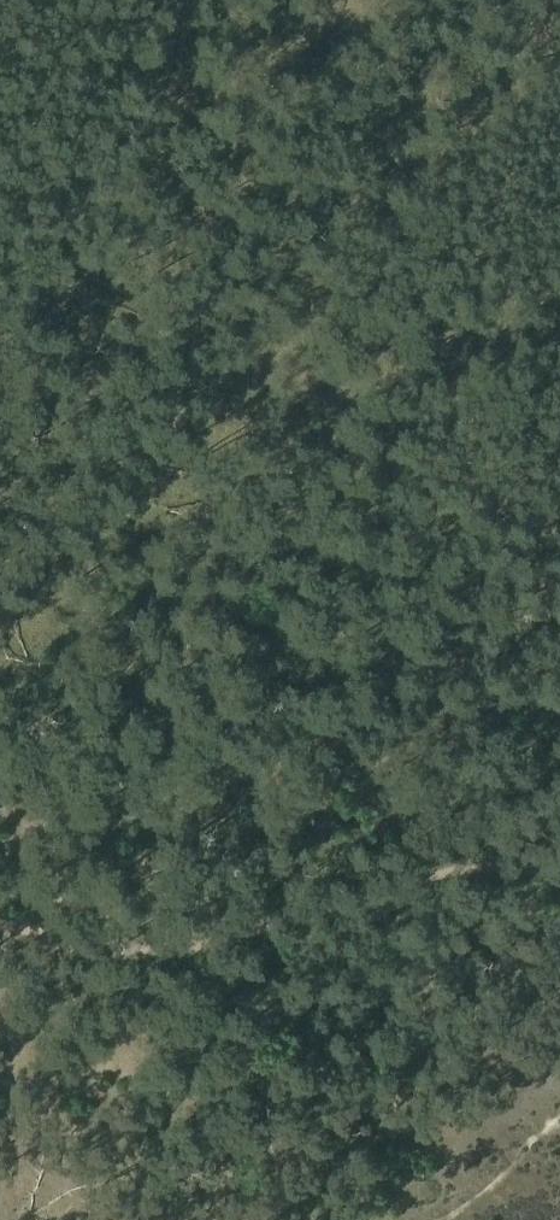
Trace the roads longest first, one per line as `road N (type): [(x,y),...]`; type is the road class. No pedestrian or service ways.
road 1 (track): [(0,921),(147,944),(276,922),(508,861),(559,859)]

